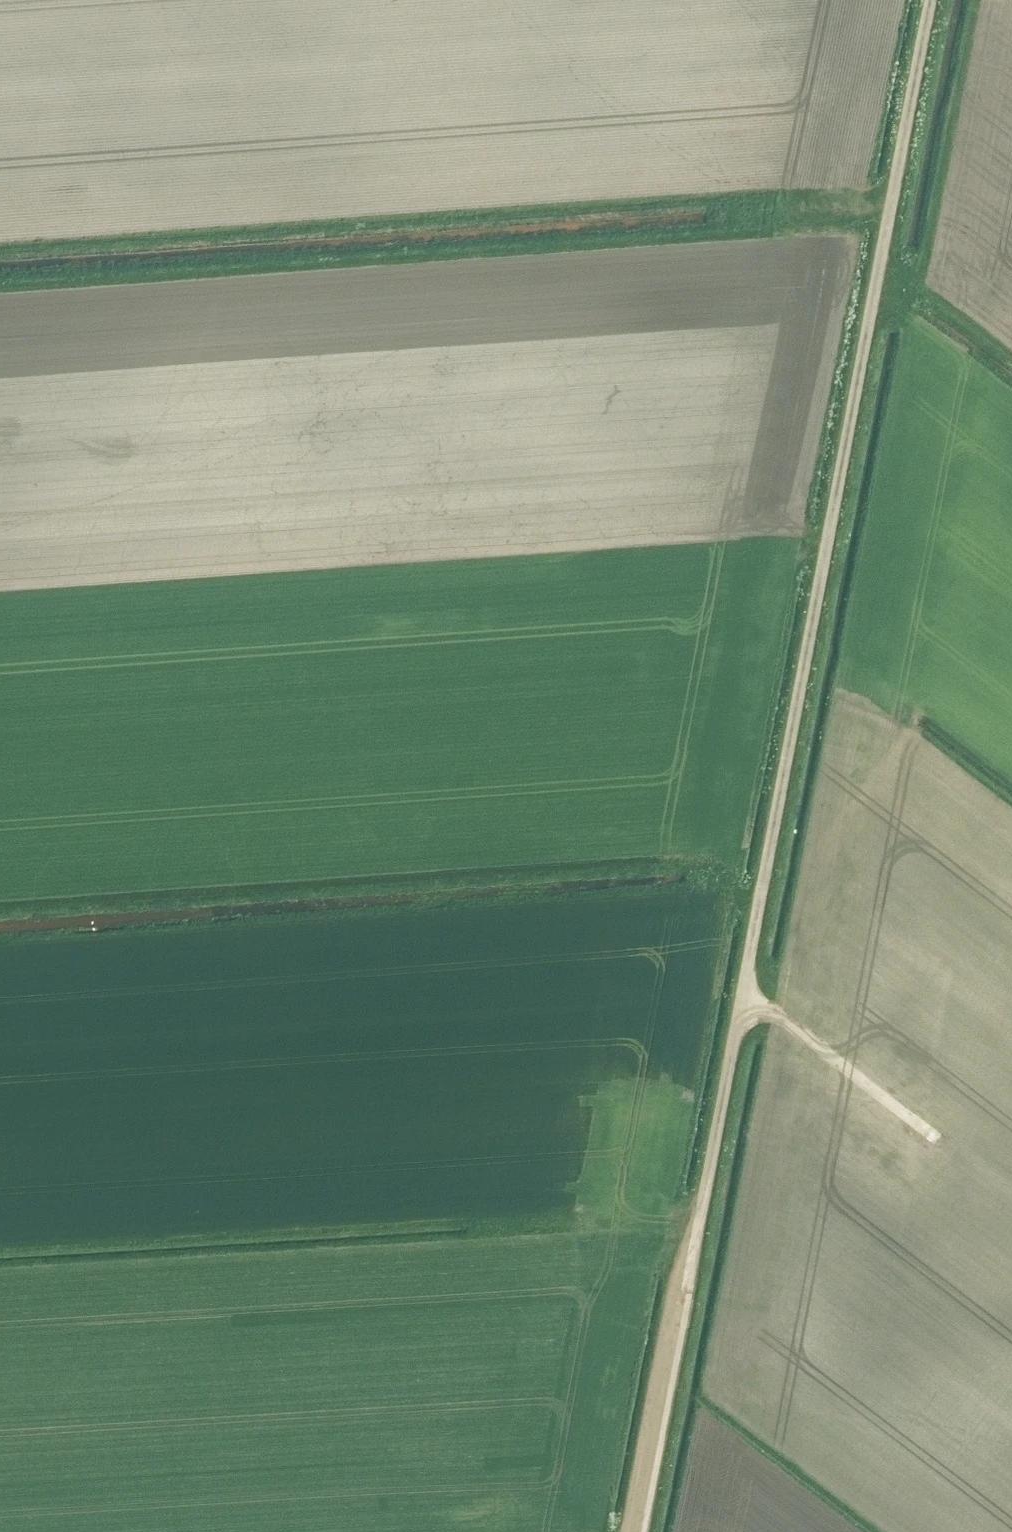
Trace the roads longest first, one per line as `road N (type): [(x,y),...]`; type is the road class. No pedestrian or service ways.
road 1 (unclassified): [(680,1286),(934,0)]
road 2 (track): [(633,1531),(680,1286)]

